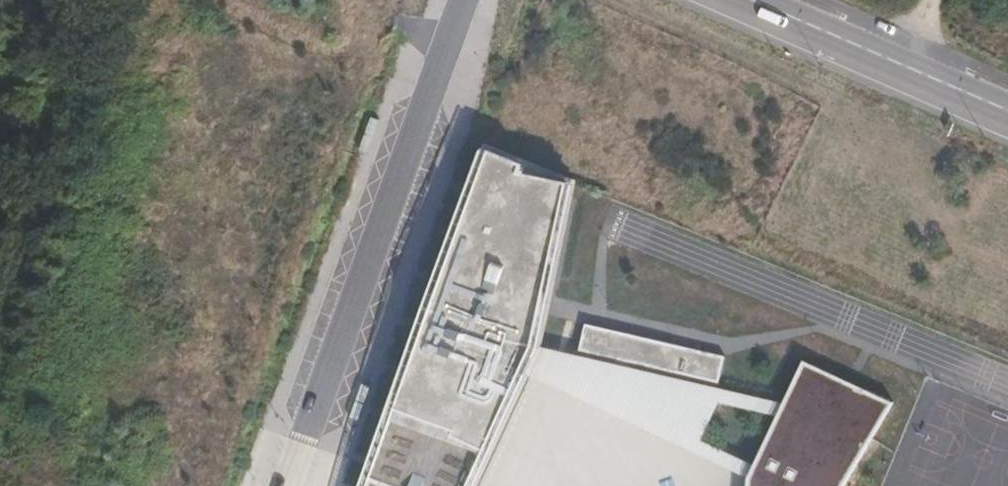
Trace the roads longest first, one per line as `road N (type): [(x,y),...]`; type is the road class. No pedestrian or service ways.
road 1 (residential): [(465,0),(288,485)]
road 2 (secondary): [(749,0),(1007,111)]

